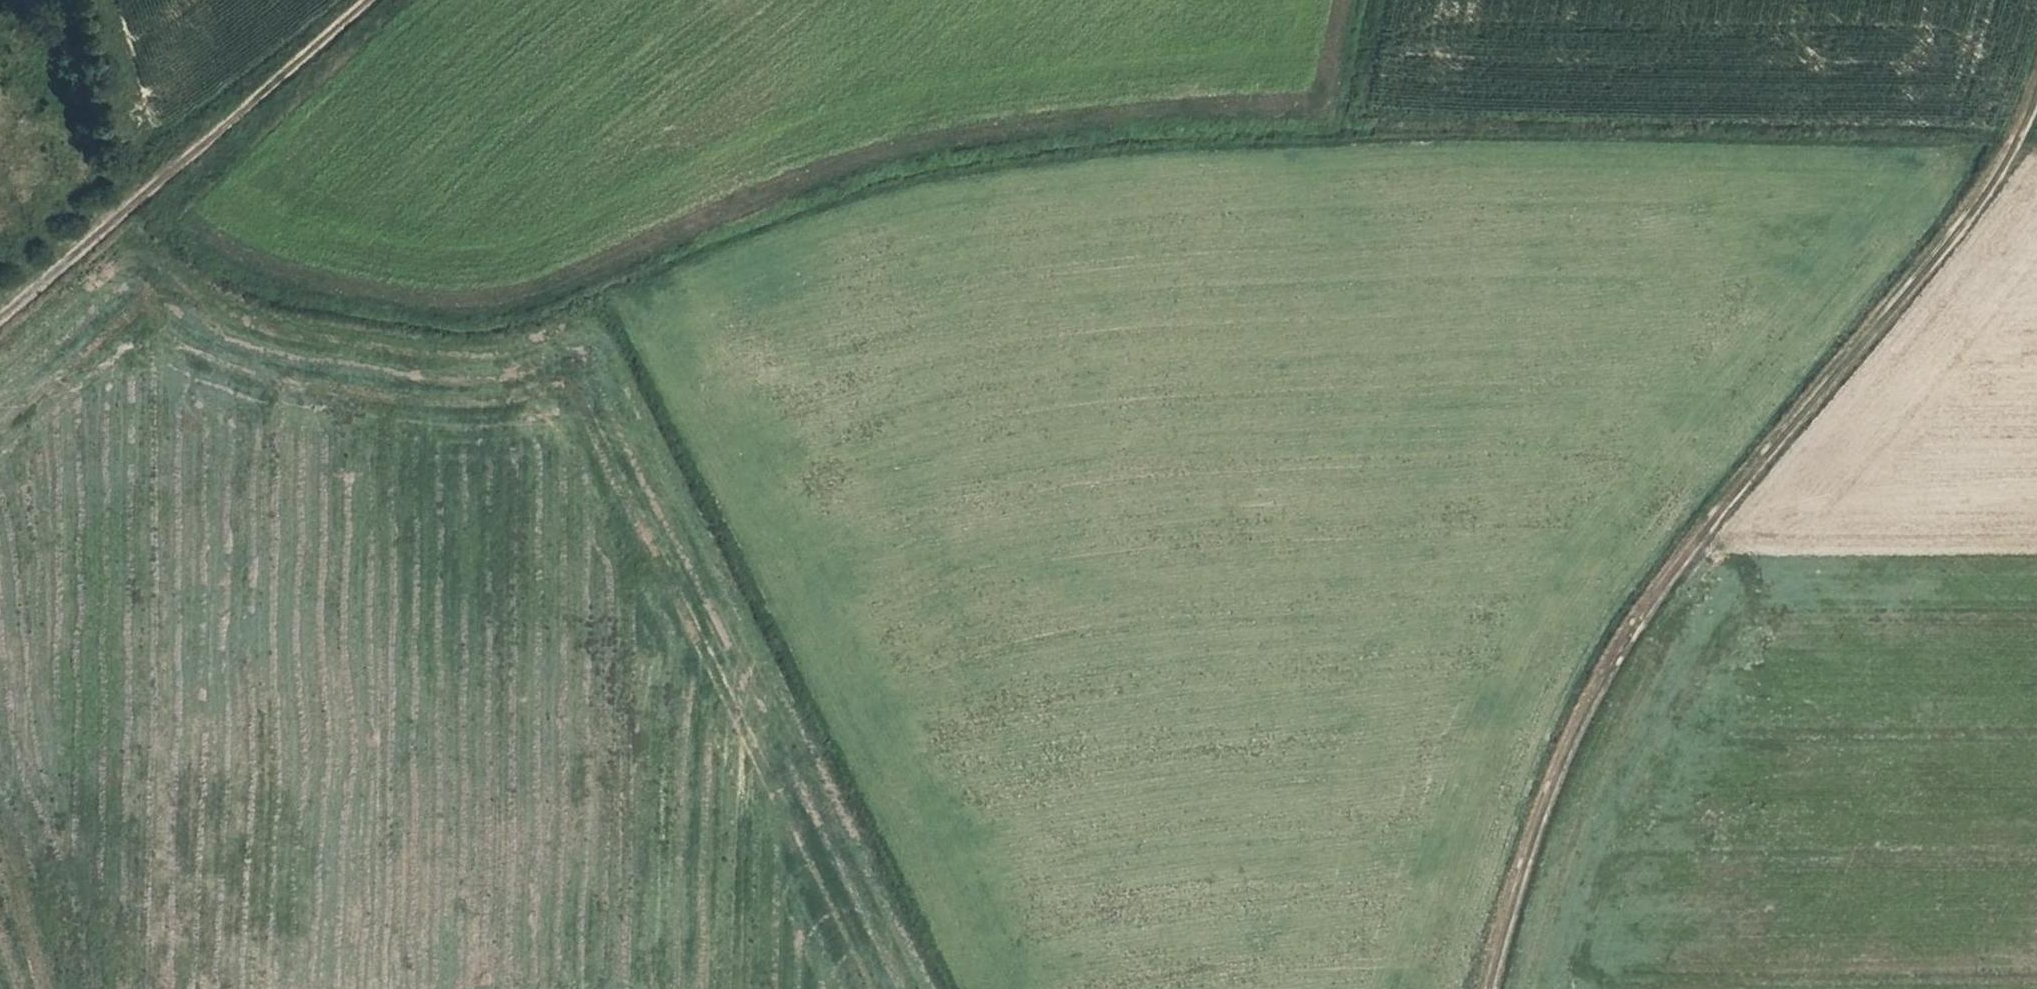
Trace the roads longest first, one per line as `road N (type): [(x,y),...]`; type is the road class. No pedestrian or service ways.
road 1 (track): [(1491,988),(1548,795),(1595,695),(1669,577),(1961,230),(2036,96)]
road 2 (track): [(381,0),(0,310)]

